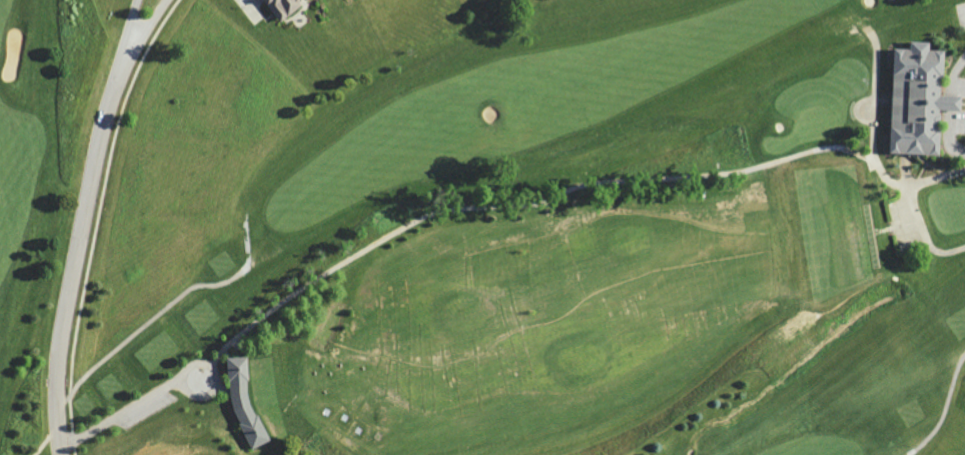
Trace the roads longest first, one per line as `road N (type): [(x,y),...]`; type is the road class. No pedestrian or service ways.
road 1 (residential): [(119,71),(62,325),(62,454)]

